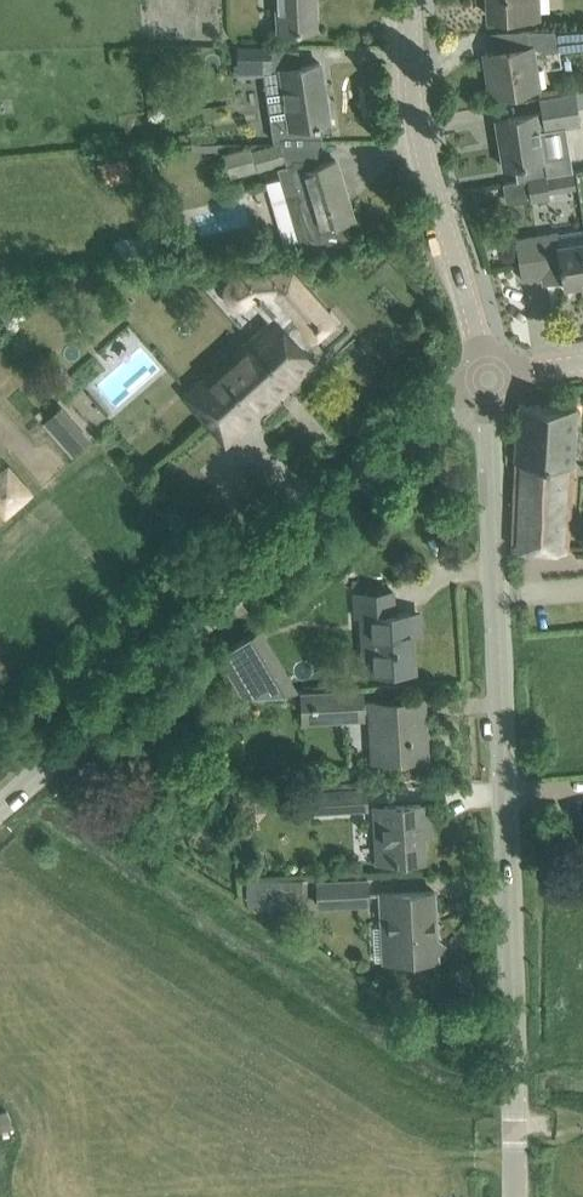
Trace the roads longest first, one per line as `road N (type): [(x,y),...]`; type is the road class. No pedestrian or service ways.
road 1 (tertiary): [(516,1196),(488,378)]
road 2 (tertiary): [(0,806),(422,423),(488,378)]
road 3 (tertiary): [(488,378),(425,156),(408,0)]

